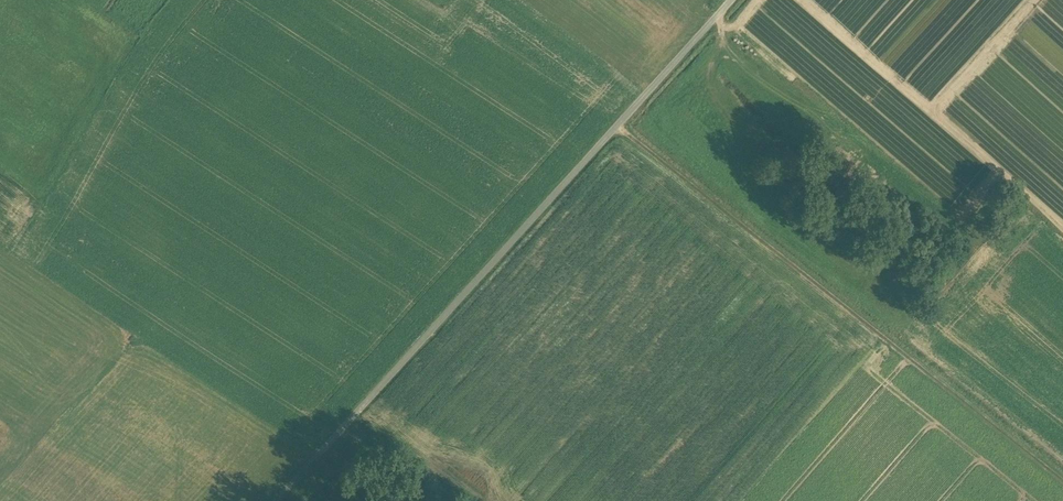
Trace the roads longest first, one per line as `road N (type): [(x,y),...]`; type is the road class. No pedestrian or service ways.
road 1 (unclassified): [(740,0),(279,500)]

